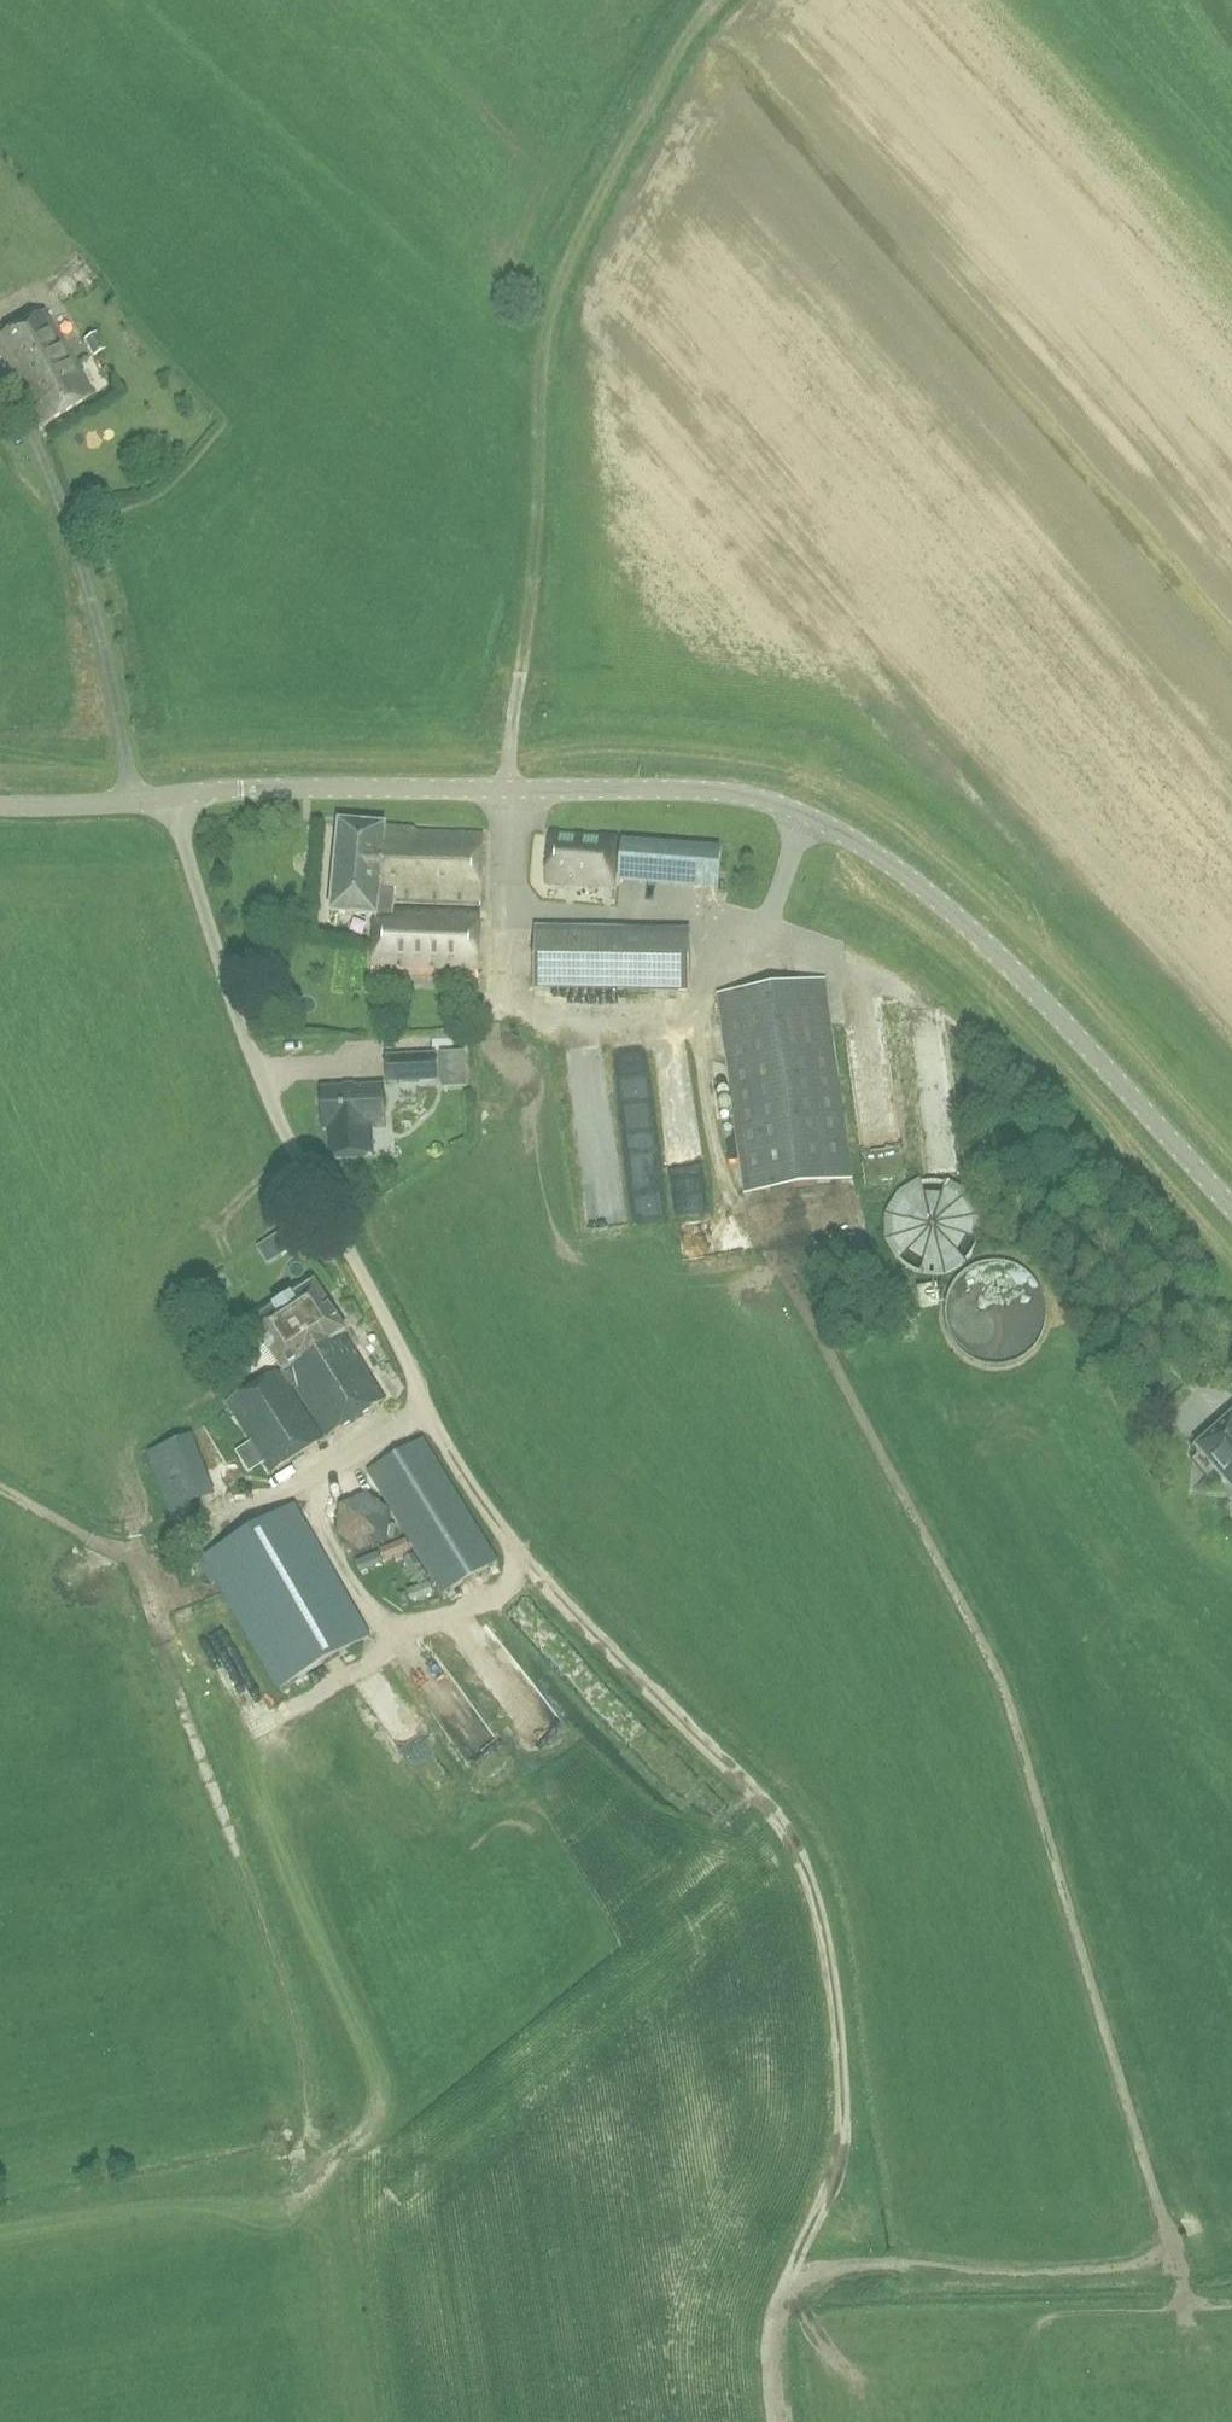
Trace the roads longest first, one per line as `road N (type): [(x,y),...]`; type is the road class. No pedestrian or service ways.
road 1 (tertiary): [(1231,1209),(987,946),(880,857),(787,804),(701,791),(315,788),(0,806)]
road 2 (track): [(719,0),(680,46),(577,230),(546,311),(534,549),(506,789)]

